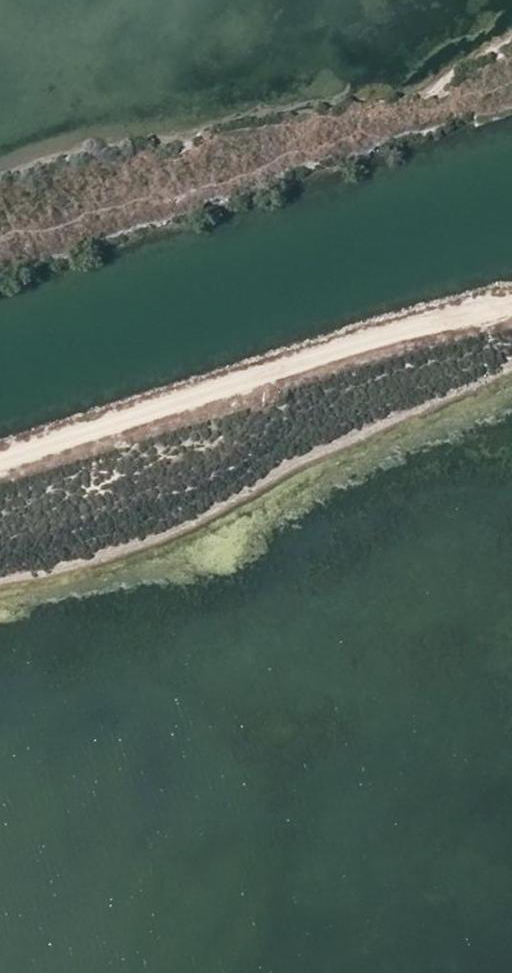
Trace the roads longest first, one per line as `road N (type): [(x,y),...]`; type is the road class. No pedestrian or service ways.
road 1 (track): [(511,304),(0,466)]

